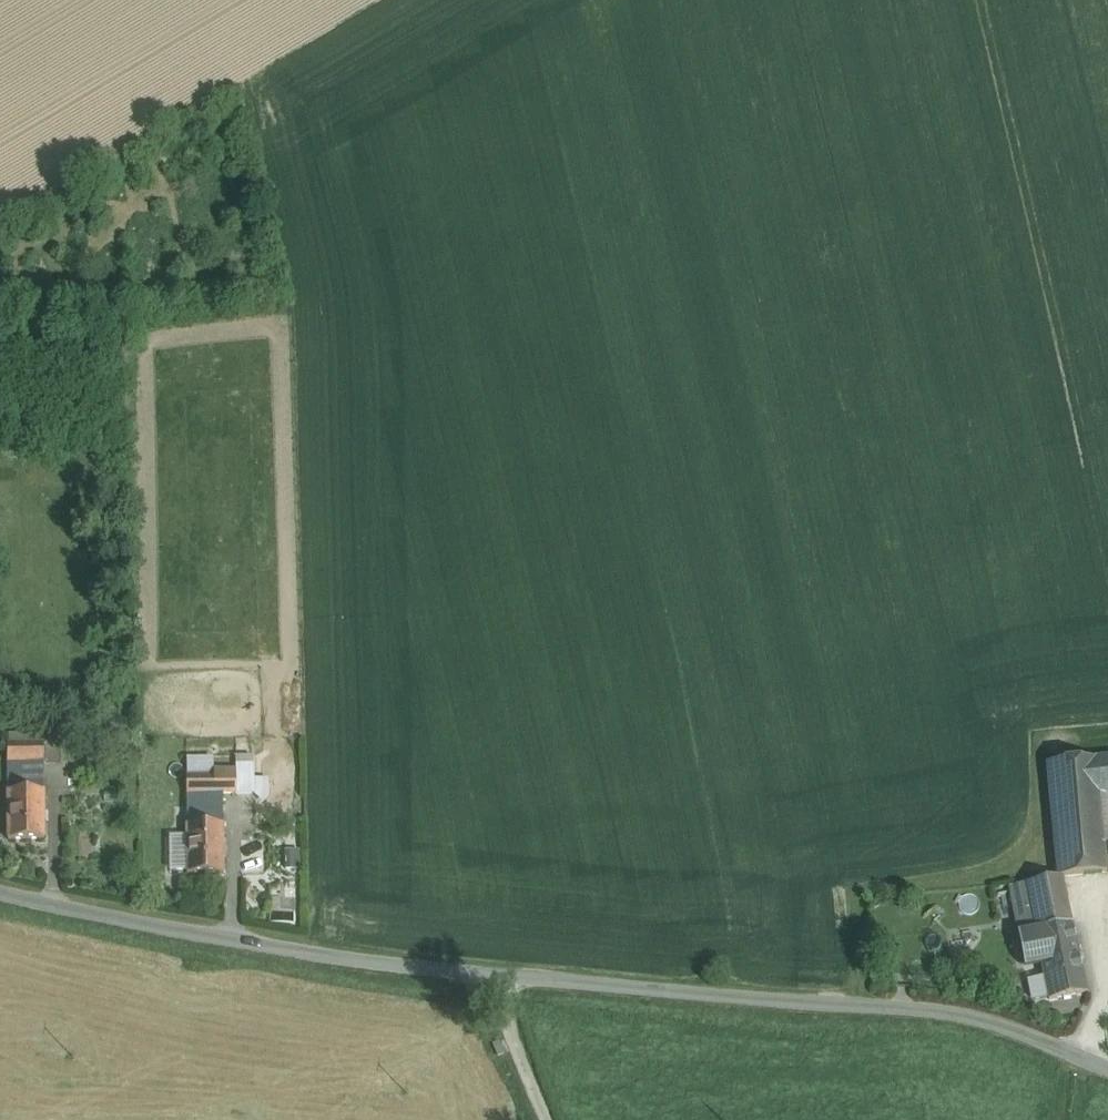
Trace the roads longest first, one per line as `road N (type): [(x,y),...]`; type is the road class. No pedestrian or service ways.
road 1 (unclassified): [(0,889),(317,953),(987,1024),(1107,1070)]
road 2 (track): [(543,1119),(495,973)]

